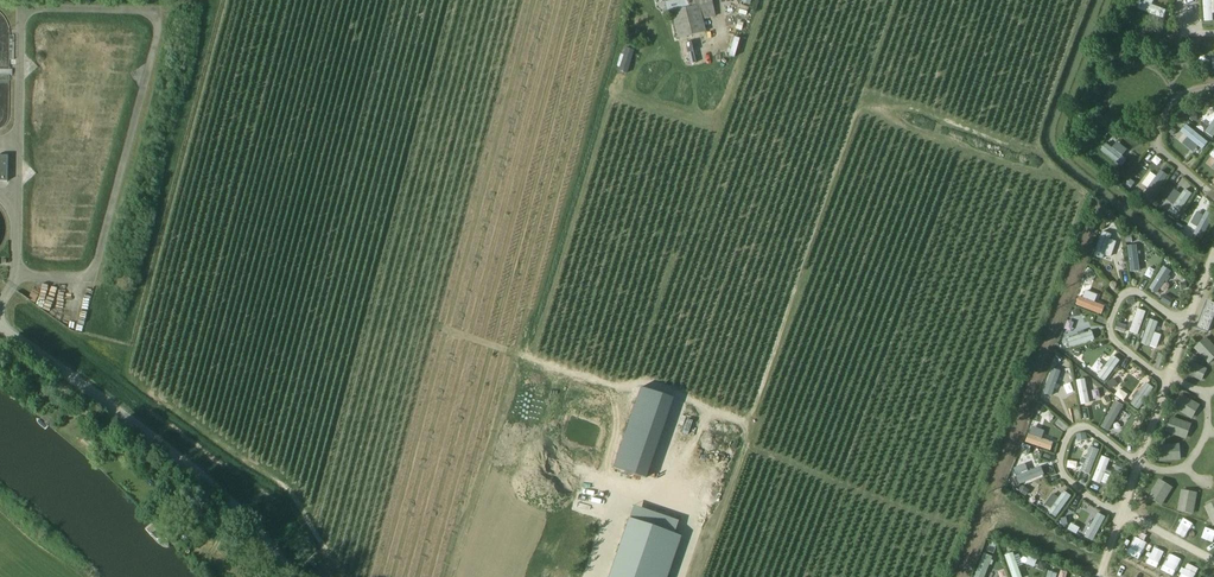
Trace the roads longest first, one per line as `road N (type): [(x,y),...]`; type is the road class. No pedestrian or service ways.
road 1 (unclassified): [(293,576),(197,474),(0,329)]

